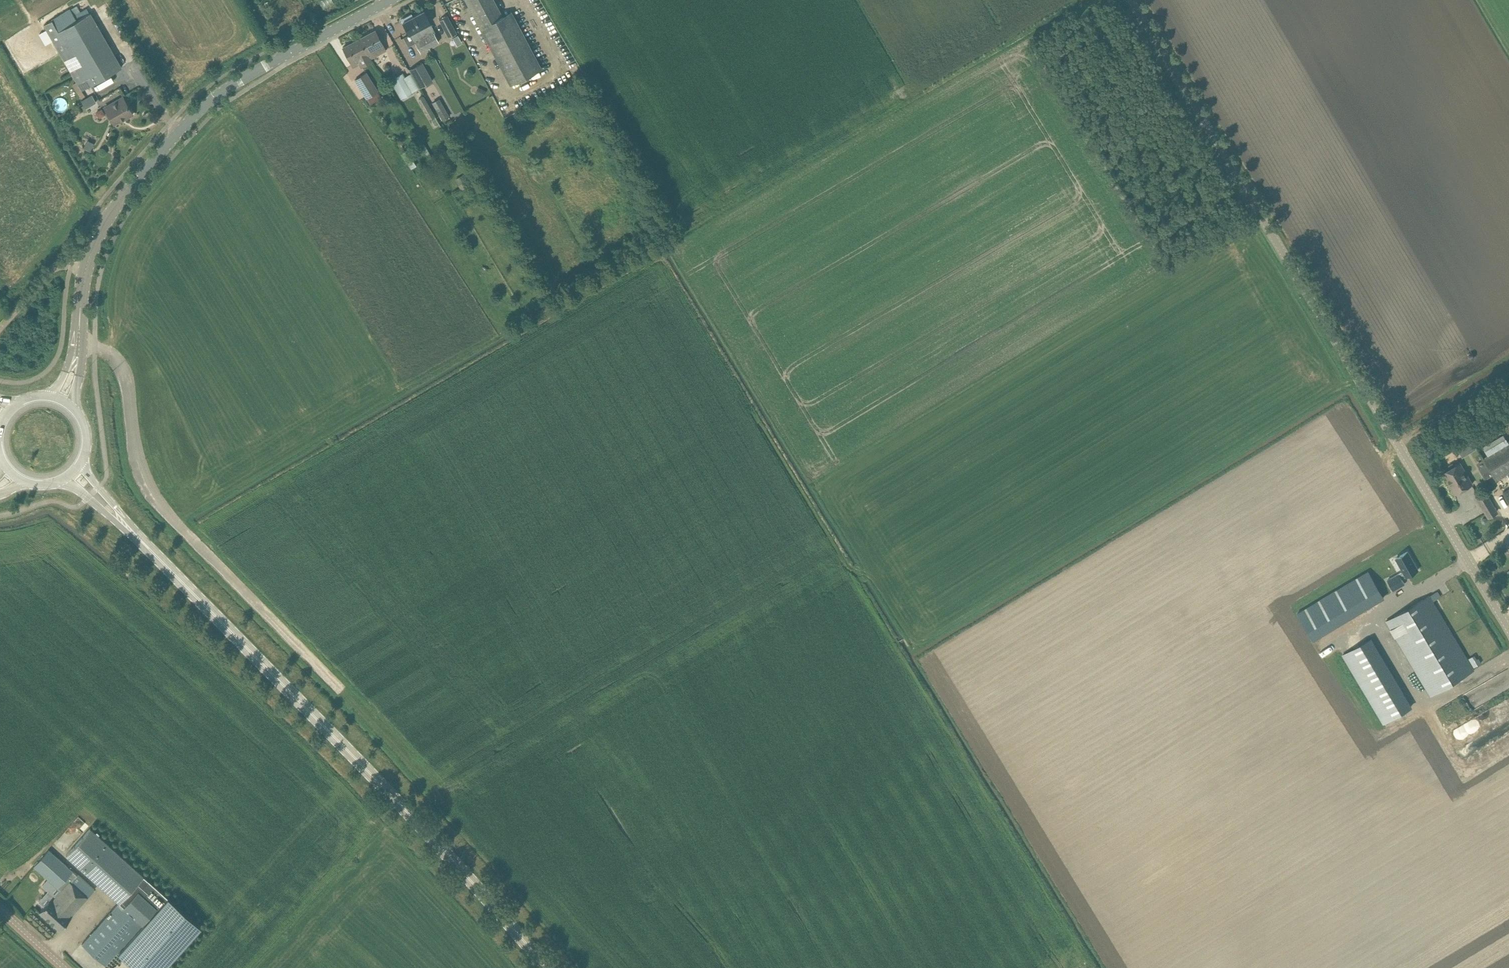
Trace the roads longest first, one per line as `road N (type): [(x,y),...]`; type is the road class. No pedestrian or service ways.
road 1 (unclassified): [(1508,628),(1131,0)]
road 2 (primary): [(547,967),(126,524)]
road 3 (tertiary): [(78,344),(95,244),(162,151),(223,90),(390,0)]

